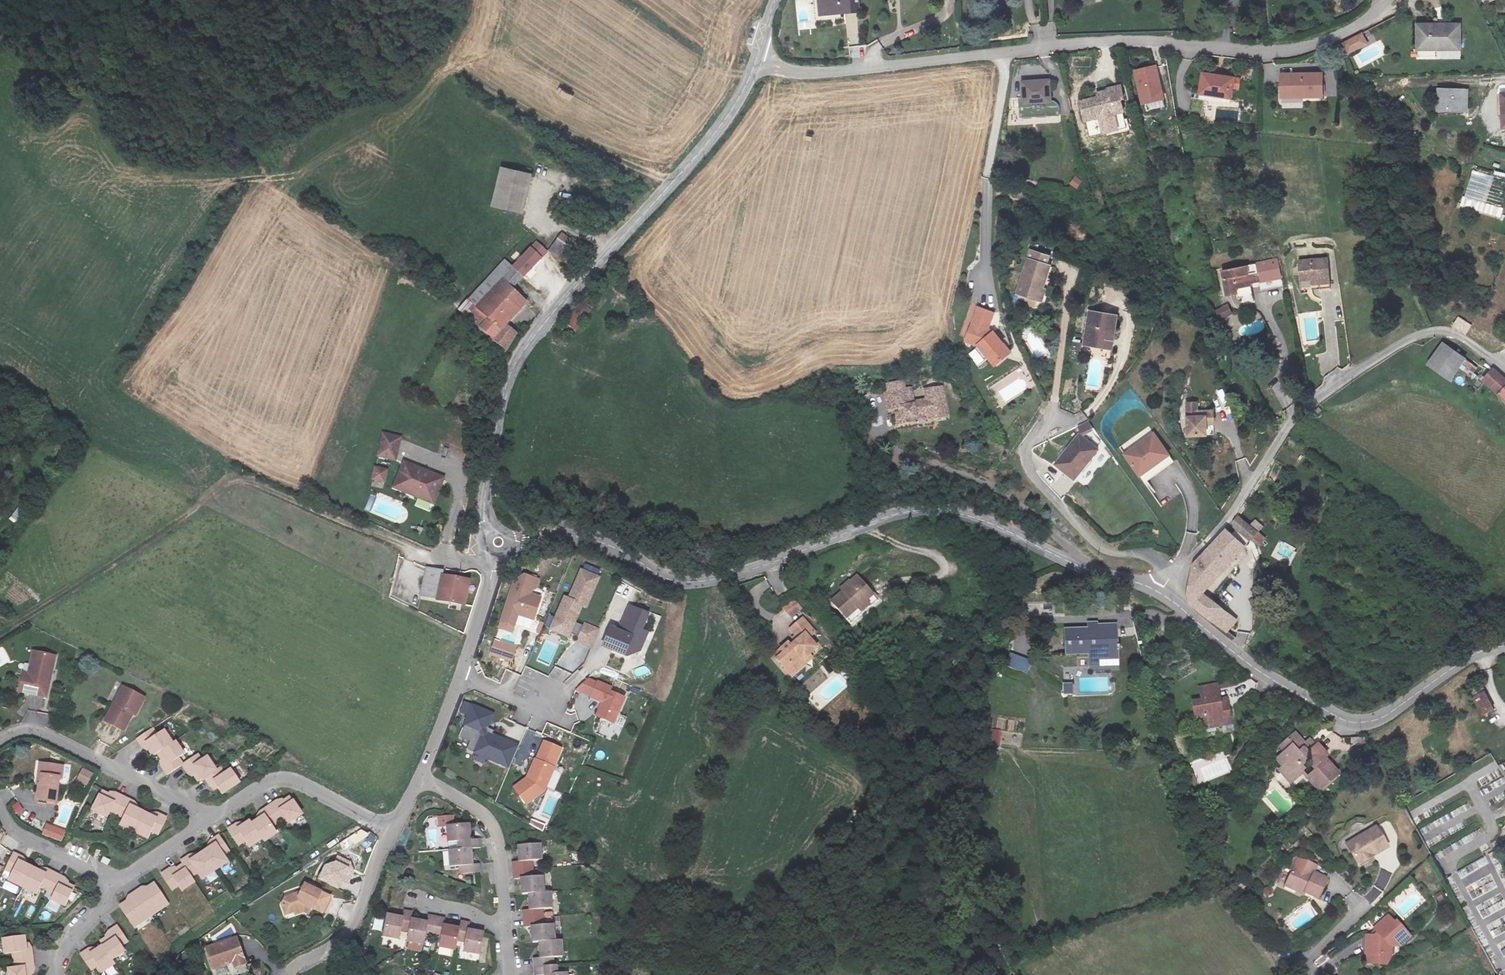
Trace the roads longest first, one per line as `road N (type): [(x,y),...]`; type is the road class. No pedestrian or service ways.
road 1 (unclassified): [(1144,592),(977,520),(927,512),(891,517),(704,585),(669,589),(598,550),(494,544)]
road 2 (unclassified): [(752,71),(730,114),(519,352),(504,385),(480,509),(494,544)]
road 3 (residential): [(1504,376),(1444,335),(1423,335),(1341,379),(1298,410),(1235,508),(1170,574)]
road 4 (track): [(0,635),(221,485),(240,480),(382,538)]
road 5 (unclassified): [(1504,646),(1481,652),(1386,717),(1340,720),(1144,592)]
road 6 (residential): [(1005,57),(1112,42),(1279,54),(1377,24),(1388,0)]
road 7 (residential): [(752,71),(1005,57)]
road 8 (residential): [(1056,422),(1023,442),(1026,460),(1106,554),(1152,555),(1170,574)]
road 9 (residential): [(494,544),(460,676),(419,780)]
road 10 (residential): [(1005,57),(985,201),(986,296)]
road 11 (residential): [(0,740),(15,731),(45,735),(211,819)]
road 12 (track): [(362,818),(172,951)]
road 13 (residential): [(389,832),(288,779),(211,819)]
road 14 (residential): [(503,929),(495,834),(478,809),(419,780)]
road 15 (residential): [(389,832),(353,925),(286,974)]
road 16 (residential): [(112,884),(12,832),(0,813)]

